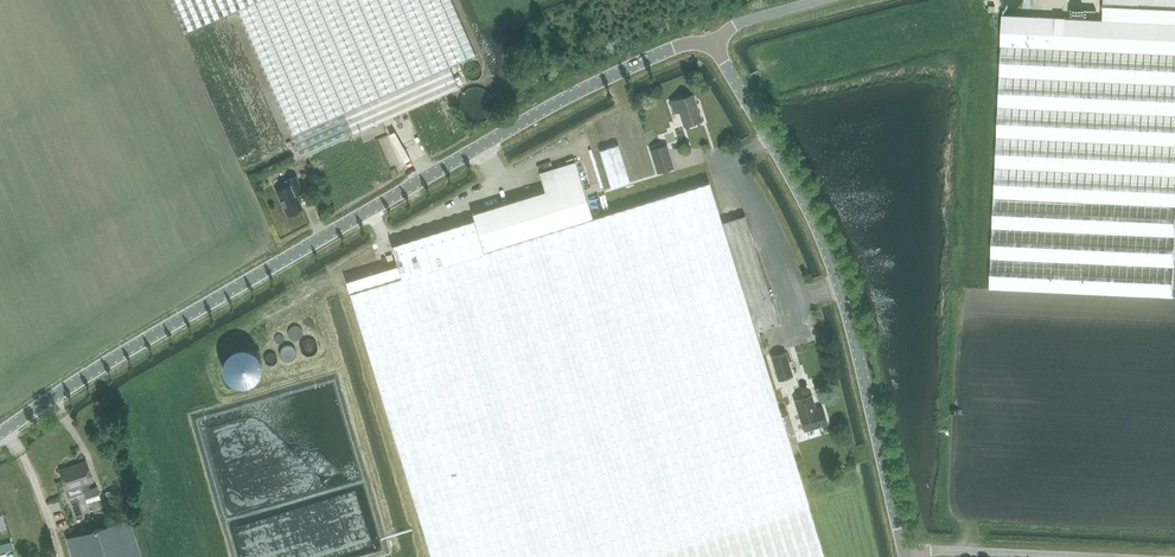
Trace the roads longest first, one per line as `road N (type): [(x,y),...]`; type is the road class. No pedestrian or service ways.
road 1 (unclassified): [(0,436),(177,322),(545,108),(711,34)]
road 2 (unclassified): [(906,556),(832,265),(711,34)]

